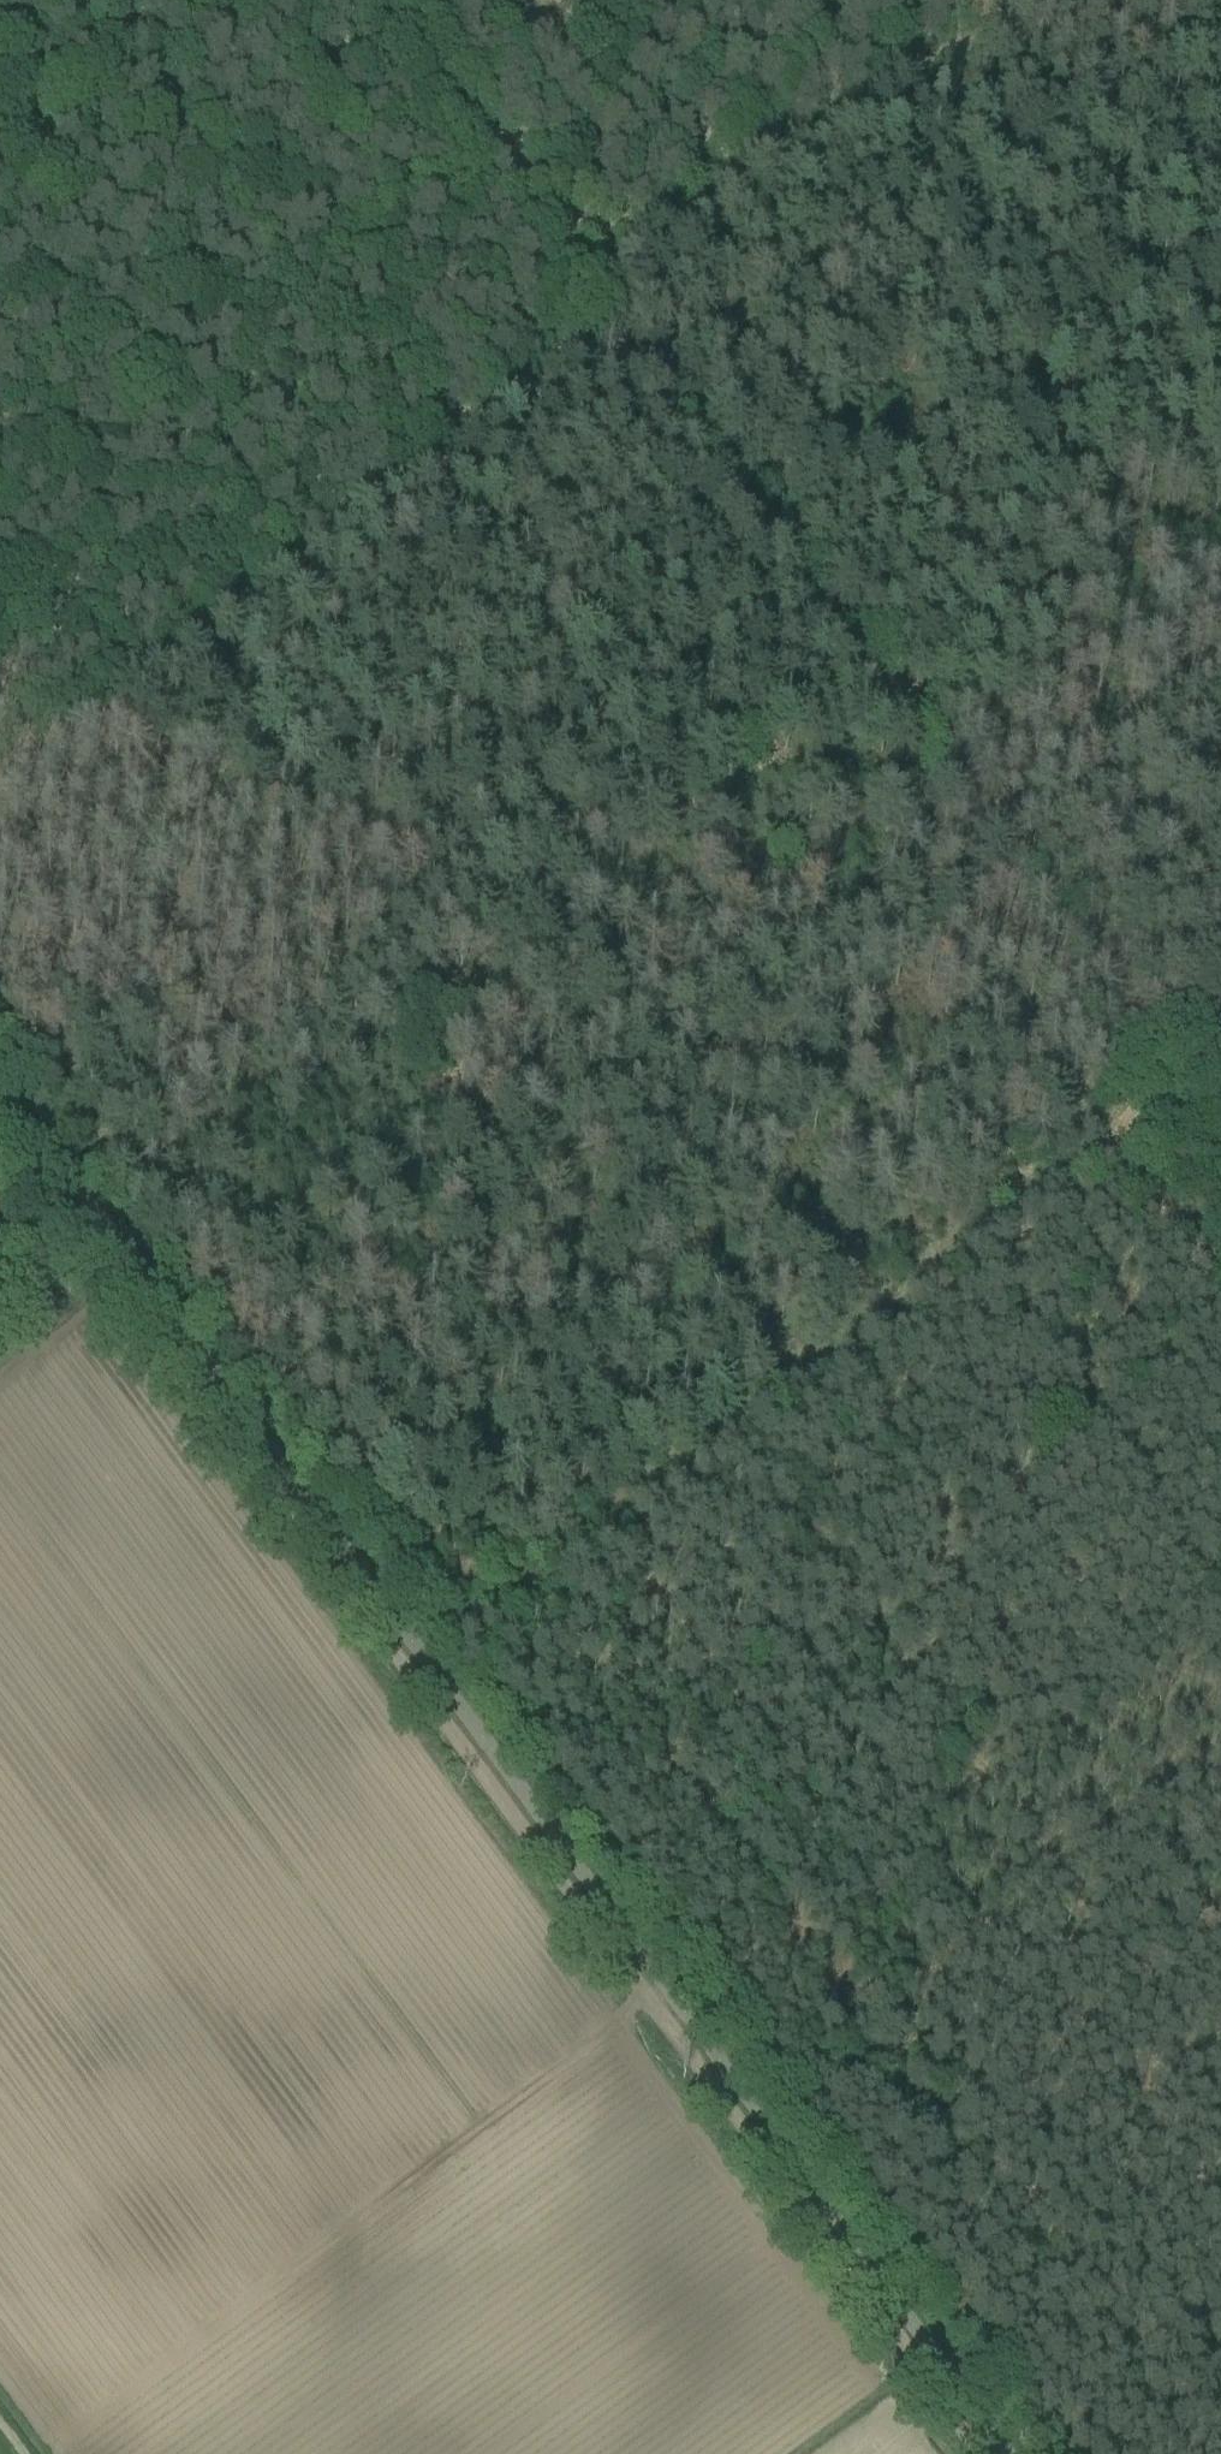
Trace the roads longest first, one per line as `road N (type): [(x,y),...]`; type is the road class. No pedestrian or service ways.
road 1 (track): [(1220,1272),(1119,1133),(1163,1096),(591,288),(1032,0)]
road 2 (track): [(0,1125),(978,2453)]
road 3 (track): [(610,313),(569,345),(449,288),(134,282),(0,195)]
road 4 (track): [(374,0),(591,288)]

